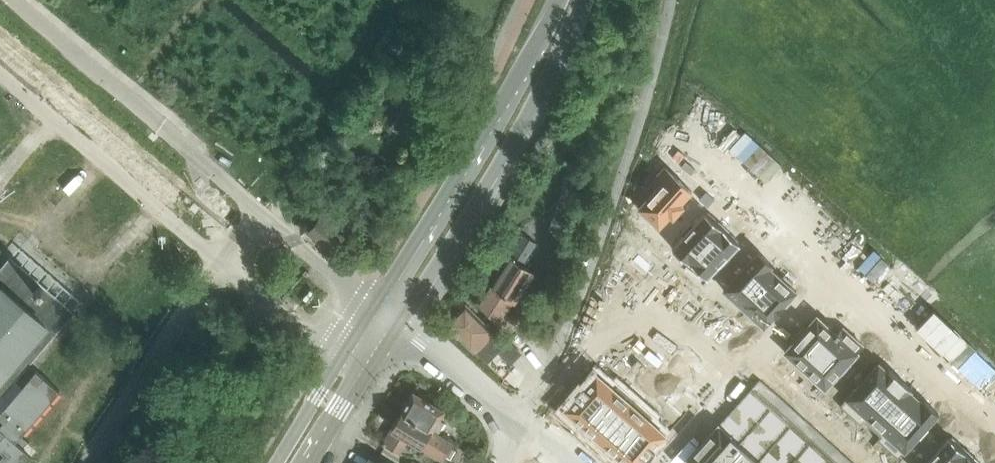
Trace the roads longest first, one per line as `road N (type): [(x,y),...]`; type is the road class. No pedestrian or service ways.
road 1 (secondary): [(399,326),(518,132),(582,0)]
road 2 (secondary): [(557,0),(475,151),(375,305)]
road 3 (residential): [(825,282),(994,427)]
road 4 (residential): [(669,130),(825,282)]
road 5 (secondary): [(375,305),(277,462)]
road 6 (secondary): [(312,462),(399,326)]
road 7 (residential): [(520,425),(399,326)]
road 8 (residential): [(741,375),(825,282)]

